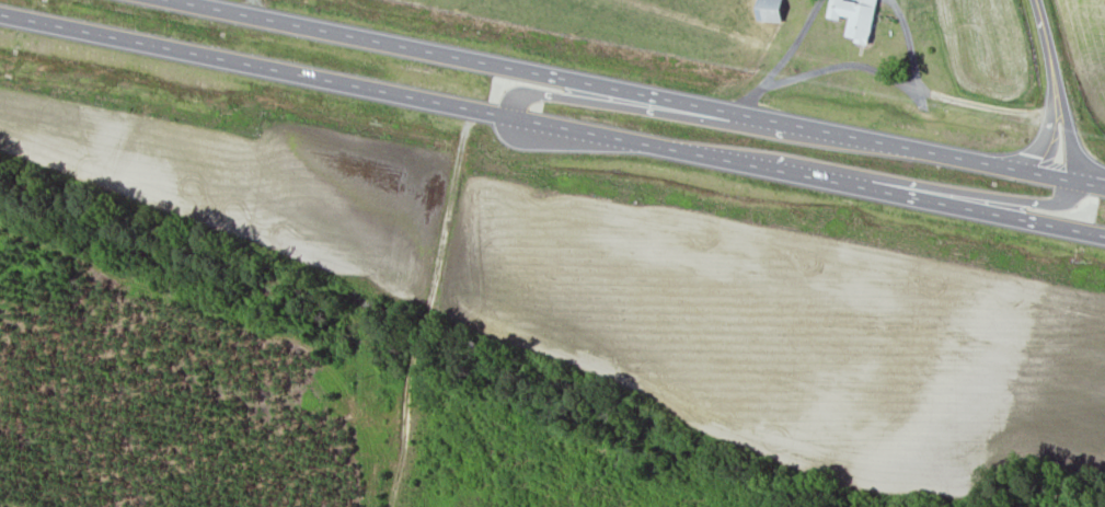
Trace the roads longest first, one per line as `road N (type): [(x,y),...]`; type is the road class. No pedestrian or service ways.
road 1 (trunk): [(0,14),(1104,235)]
road 2 (trunk): [(1104,187),(179,0)]
road 3 (residential): [(1057,226),(1070,180),(1034,0)]

